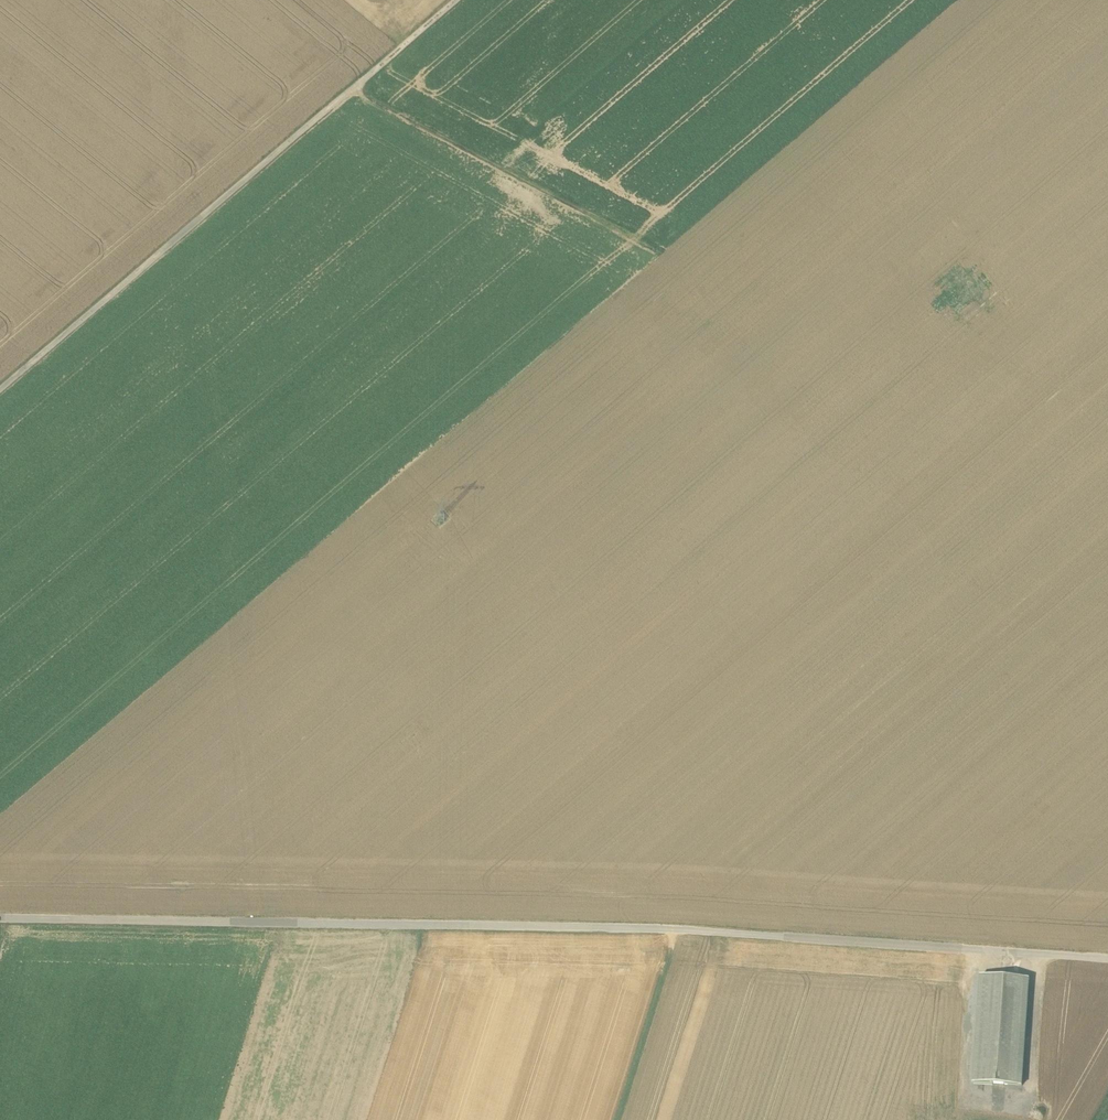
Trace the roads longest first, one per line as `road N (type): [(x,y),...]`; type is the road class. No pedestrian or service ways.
road 1 (track): [(0,919),(701,931),(1107,959)]
road 2 (track): [(0,392),(457,0)]
road 3 (track): [(350,92),(662,257)]
road 4 (track): [(619,1119),(679,930)]

